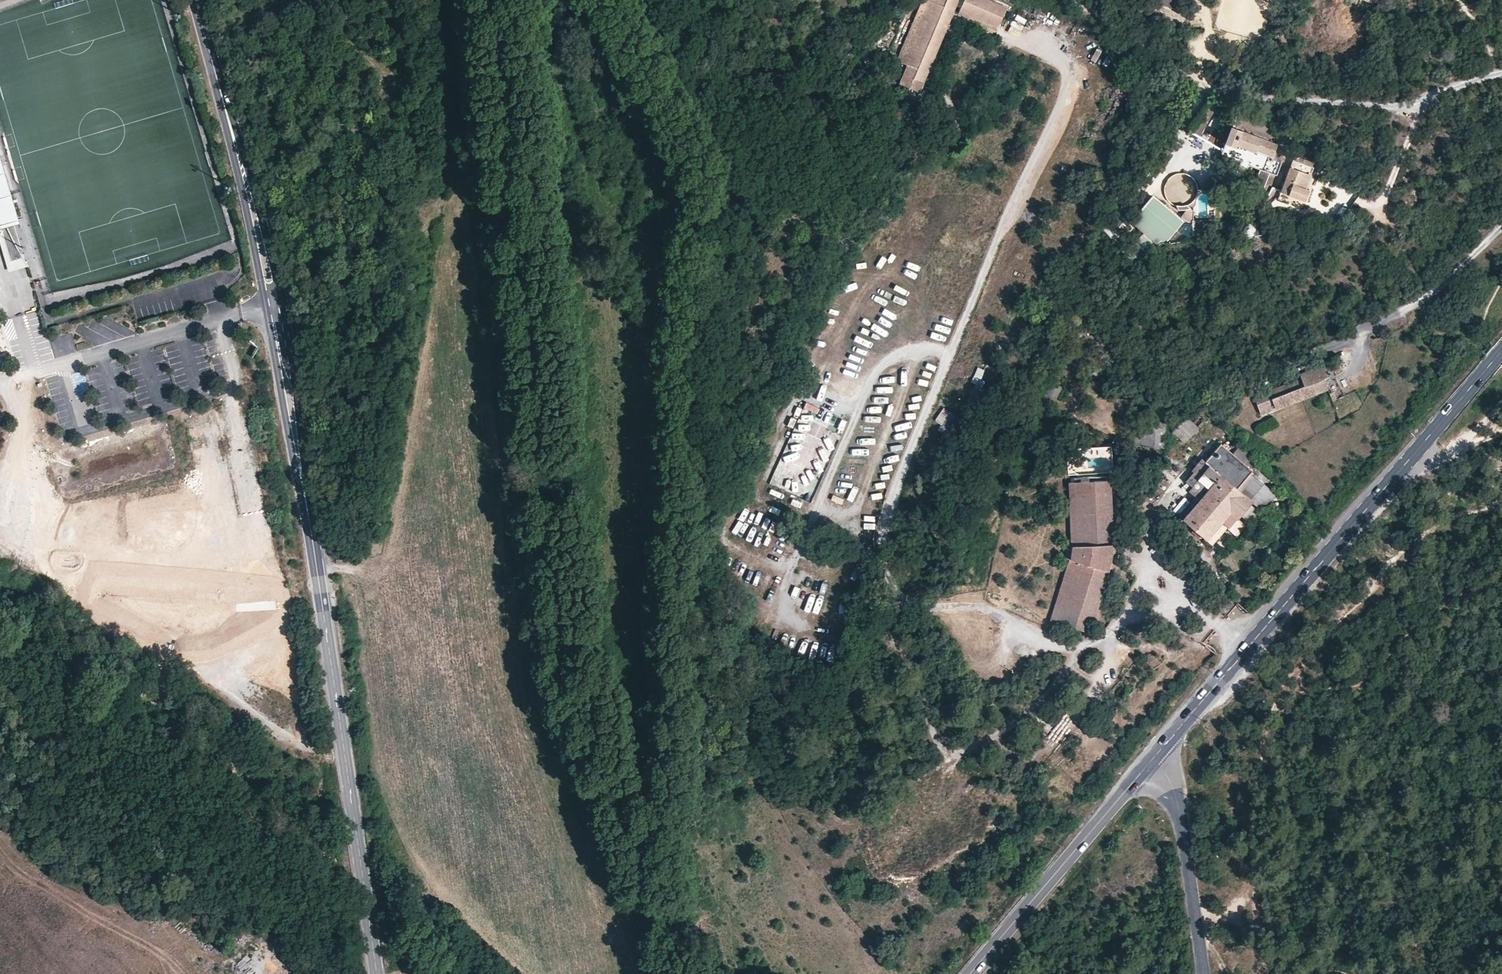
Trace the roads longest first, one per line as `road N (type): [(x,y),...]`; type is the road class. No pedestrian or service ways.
road 1 (track): [(1066,664),(903,604),(883,543),(948,362),(1078,58),(1042,39)]
road 2 (primary): [(1152,759),(1501,350)]
road 3 (secondary): [(375,973),(301,473)]
road 4 (unclassified): [(1076,0),(1198,78),(1251,95),(1381,106),(1501,71)]
road 5 (track): [(0,553),(200,684),(238,730),(353,810)]
road 6 (secondary): [(301,473),(298,398),(277,279),(222,97)]
road 7 (secondary): [(222,97),(301,473)]
road 8 (primary): [(970,973),(1152,759)]
road 9 (unknown): [(237,388),(265,545),(164,590)]
road 10 (unclassified): [(1334,386),(1358,372),(1372,328),(1419,304),(1501,227)]
road 11 (tertiary): [(1204,973),(1179,806),(1152,759)]

